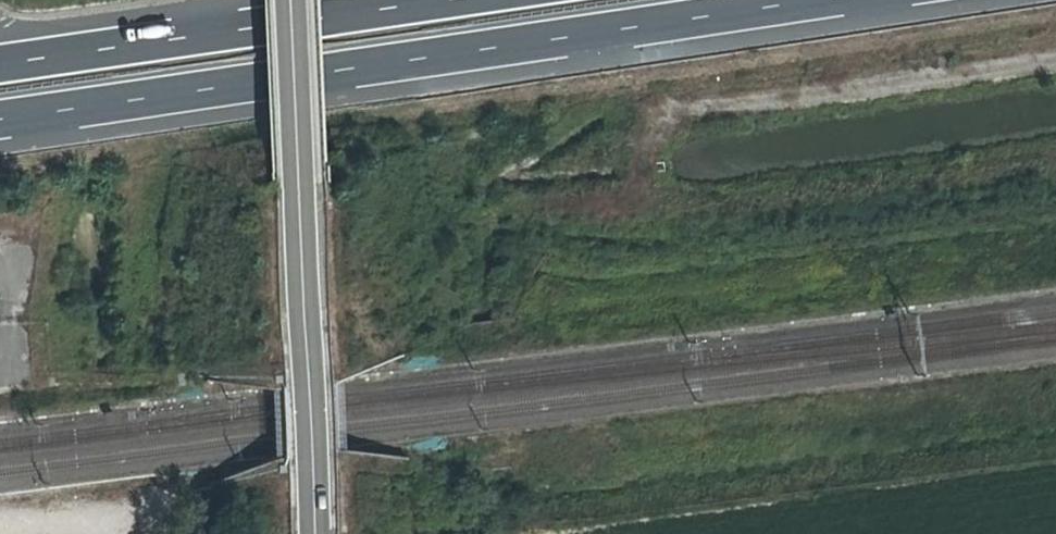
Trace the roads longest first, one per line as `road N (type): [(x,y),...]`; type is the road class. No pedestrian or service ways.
road 1 (motorway): [(0,120),(824,0)]
road 2 (tertiary): [(313,533),(294,0)]
road 3 (motorway): [(425,0),(0,62)]

